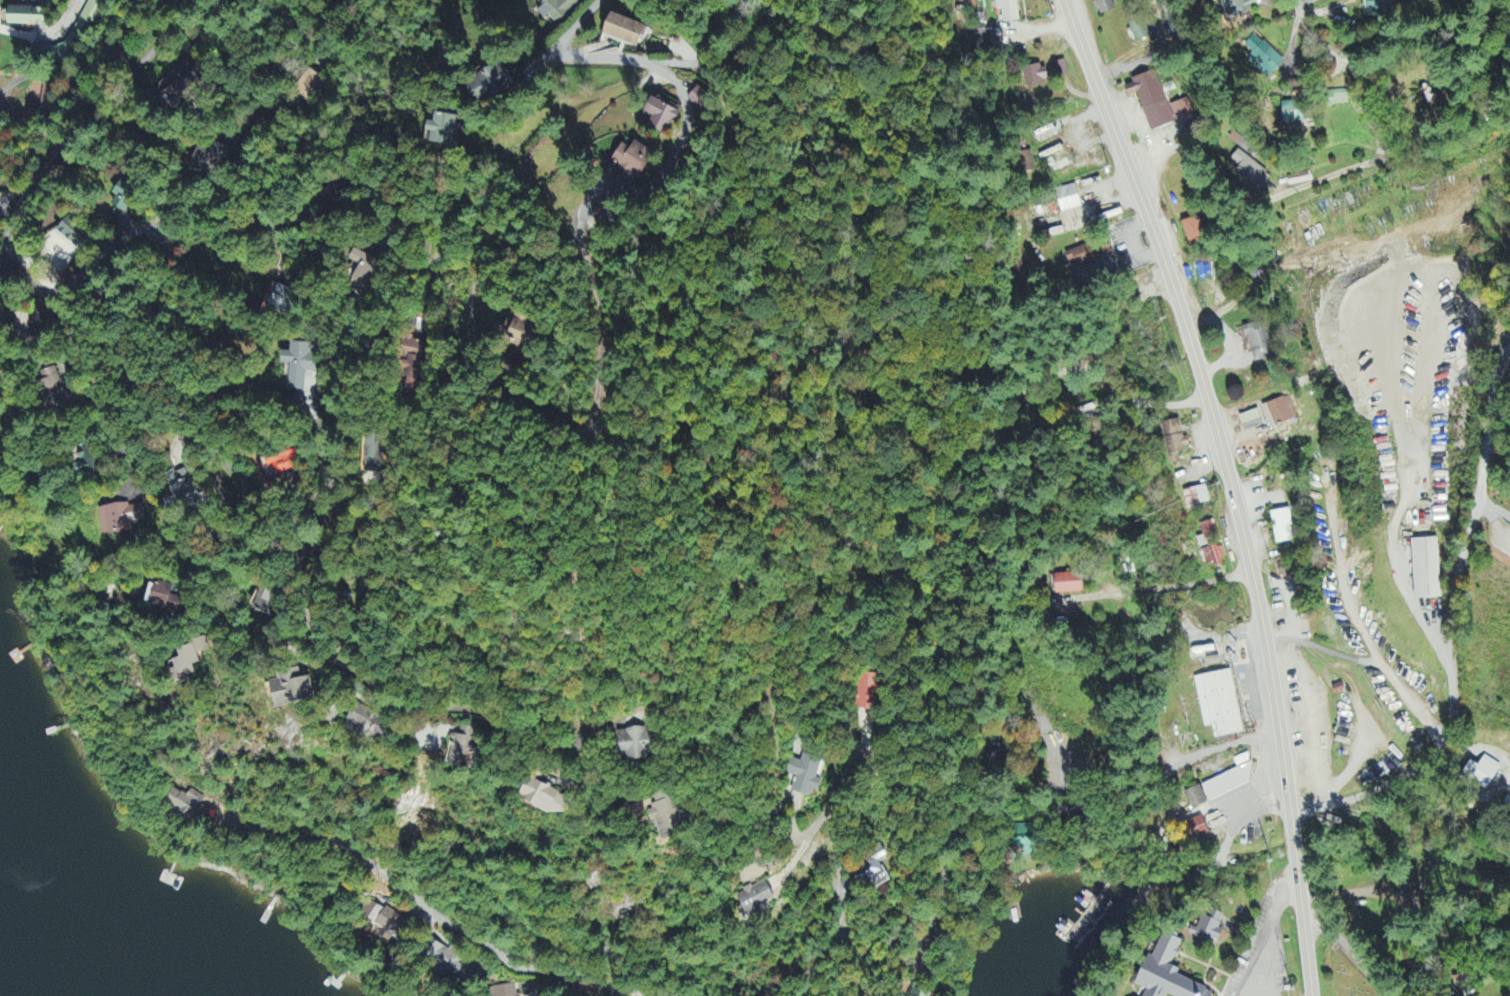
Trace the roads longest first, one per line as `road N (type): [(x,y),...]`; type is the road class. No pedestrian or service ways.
road 1 (residential): [(430,262),(394,292),(329,397),(321,438),(334,530),(325,548),(299,552),(258,495),(205,449),(184,411),(155,326),(169,252),(158,233),(119,239),(56,289),(23,276),(6,247),(15,211),(202,0)]
road 2 (primary): [(1311,995),(1272,670),(1233,488),(1175,291),(1065,0)]
road 3 (residential): [(1290,809),(1372,790),(1441,749),(1450,719),(1453,599),(1509,349)]
road 4 (residential): [(1281,730),(1192,755),(1142,787),(994,799),(960,829),(853,995)]
road 5 (residential): [(712,995),(683,973),(631,953),(477,943),(346,846),(221,812)]
road 6 (residential): [(785,995),(839,928),(837,881),(872,771),(866,751),(852,752),(830,810),(810,833)]
road 7 (residential): [(303,553),(315,630),(338,665),(394,704),(464,710),(516,738),(563,748)]
road 8 (residential): [(1260,493),(1312,487),(1509,518)]
road 9 (residential): [(638,995),(518,969),(504,950)]
road 10 (residential): [(1268,0),(1298,10),(1316,45),(1337,60),(1375,51)]
road 11 (residential): [(1149,0),(1161,35),(1156,51),(1095,80)]

